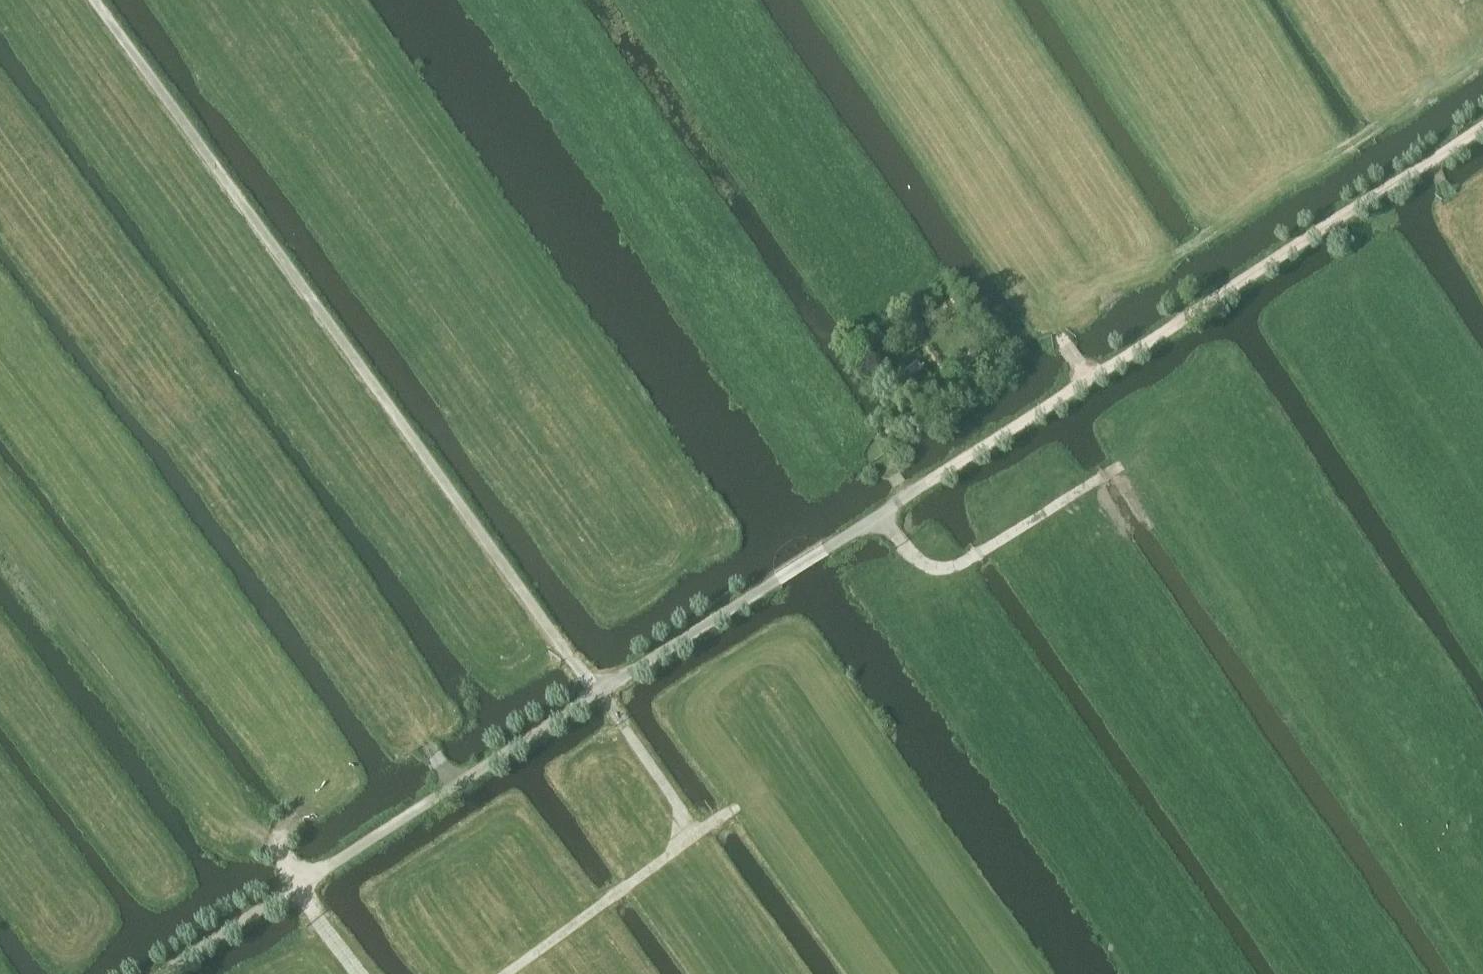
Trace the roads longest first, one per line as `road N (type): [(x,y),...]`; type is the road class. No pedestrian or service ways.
road 1 (track): [(599,695),(1482,128)]
road 2 (track): [(599,695),(93,0)]
road 3 (track): [(160,973),(599,695)]
road 4 (track): [(882,515),(909,553),(933,570),(963,567),(1122,468)]
road 5 (track): [(508,973),(736,809)]
road 6 (track): [(694,837),(599,695)]

